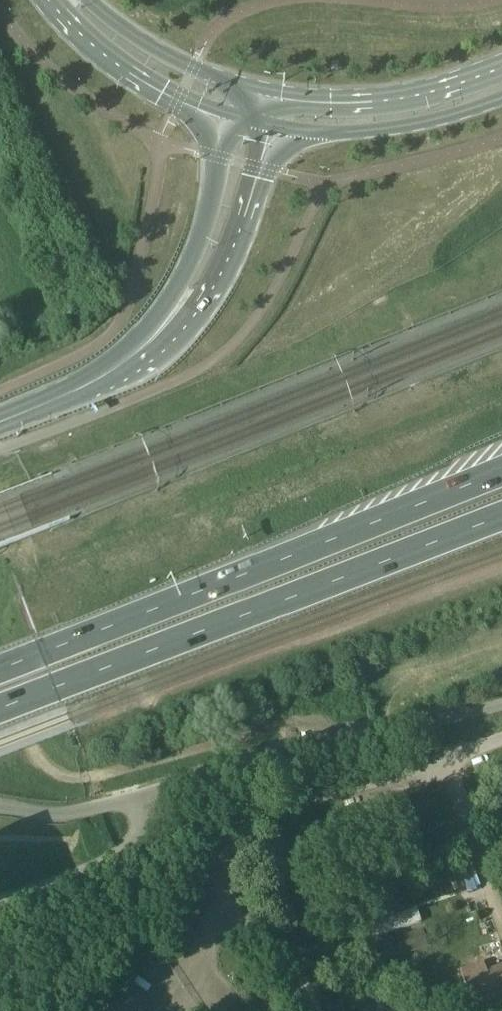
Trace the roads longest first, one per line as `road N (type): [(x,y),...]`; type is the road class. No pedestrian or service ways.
road 1 (motorway): [(501,473),(0,670)]
road 2 (motorway): [(0,709),(501,515)]
road 3 (unclassified): [(501,737),(265,815),(232,837),(218,861),(221,888),(298,973),(318,1010)]
road 4 (secondary): [(501,61),(380,95),(256,89)]
road 5 (secondary): [(271,124),(387,126),(501,97)]
road 6 (secondary): [(171,320),(223,269),(271,124)]
road 7 (secondary): [(229,115),(171,320)]
road 8 (tertiary): [(65,0),(74,18),(134,71),(229,115)]
road 9 (secondary): [(0,424),(117,370),(171,320)]
road 10 (tertiary): [(256,89),(193,69),(79,0)]

